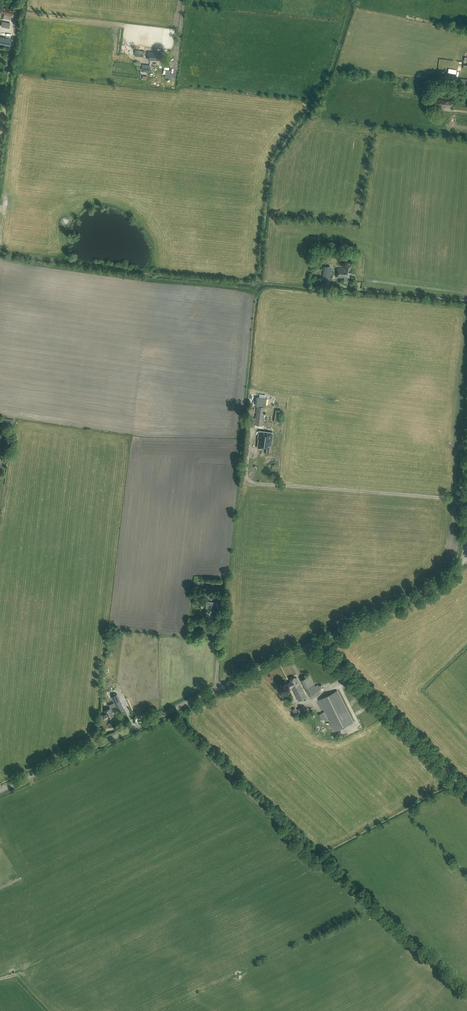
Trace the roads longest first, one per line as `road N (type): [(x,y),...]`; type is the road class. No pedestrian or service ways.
road 1 (unclassified): [(0,791),(315,642)]
road 2 (unclassified): [(315,642),(429,587),(465,560),(466,519)]
road 3 (unclassified): [(466,787),(315,642)]

